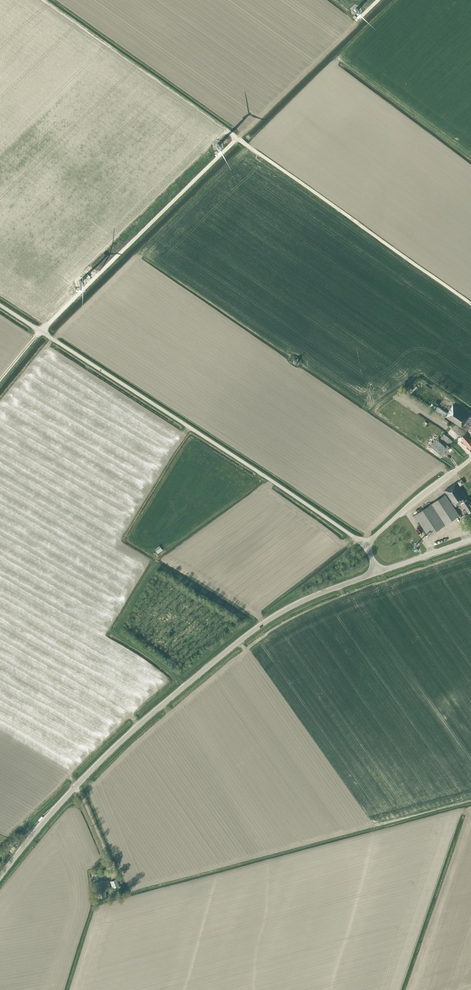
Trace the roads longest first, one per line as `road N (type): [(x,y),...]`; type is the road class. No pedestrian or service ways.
road 1 (tertiary): [(0,875),(130,733),(246,635),(321,592),(377,573)]
road 2 (unclassified): [(365,544),(0,305)]
road 3 (track): [(470,304),(237,138)]
road 4 (track): [(41,331),(237,138)]
road 5 (unclassified): [(365,544),(470,459)]

